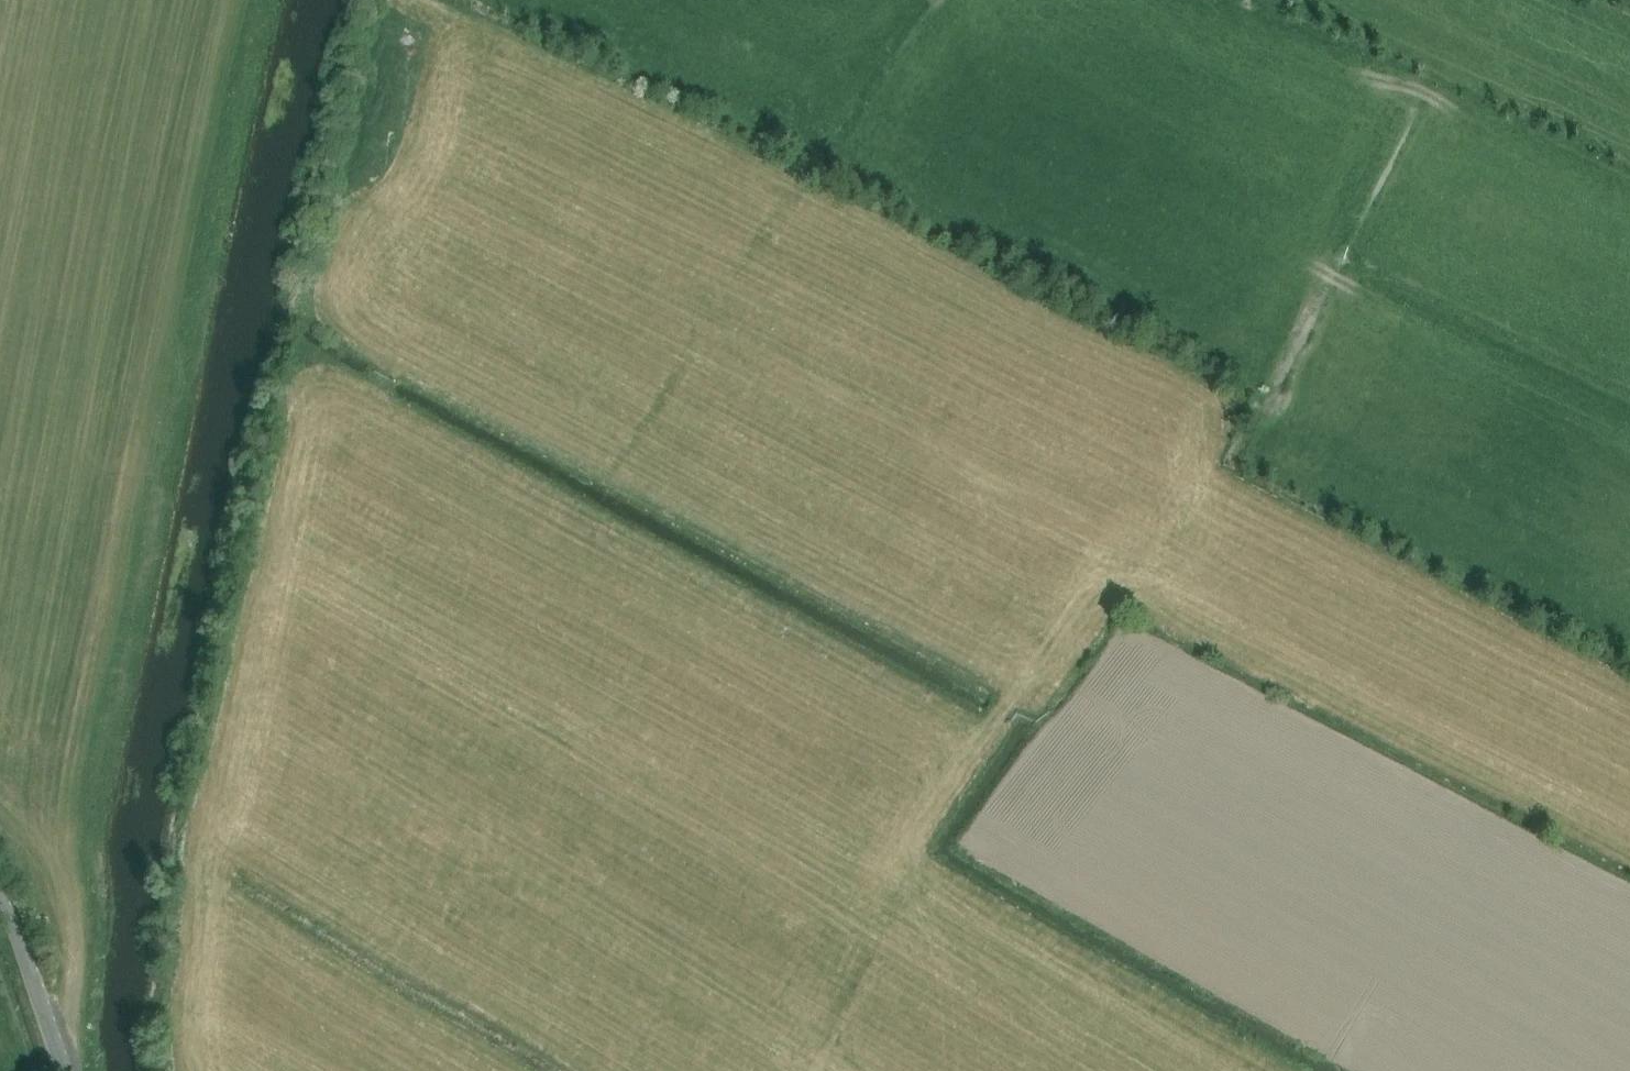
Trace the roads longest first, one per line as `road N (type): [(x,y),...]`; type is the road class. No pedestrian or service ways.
road 1 (unclassified): [(66,1070),(0,896)]

